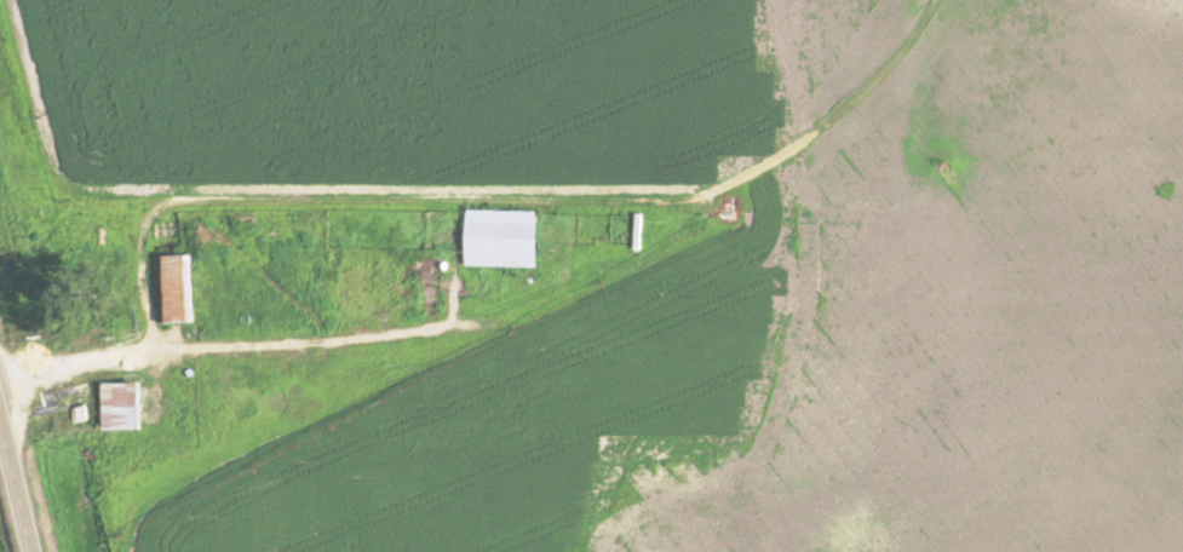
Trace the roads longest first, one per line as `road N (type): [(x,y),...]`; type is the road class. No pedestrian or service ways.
road 1 (trunk): [(40,551),(0,384)]

